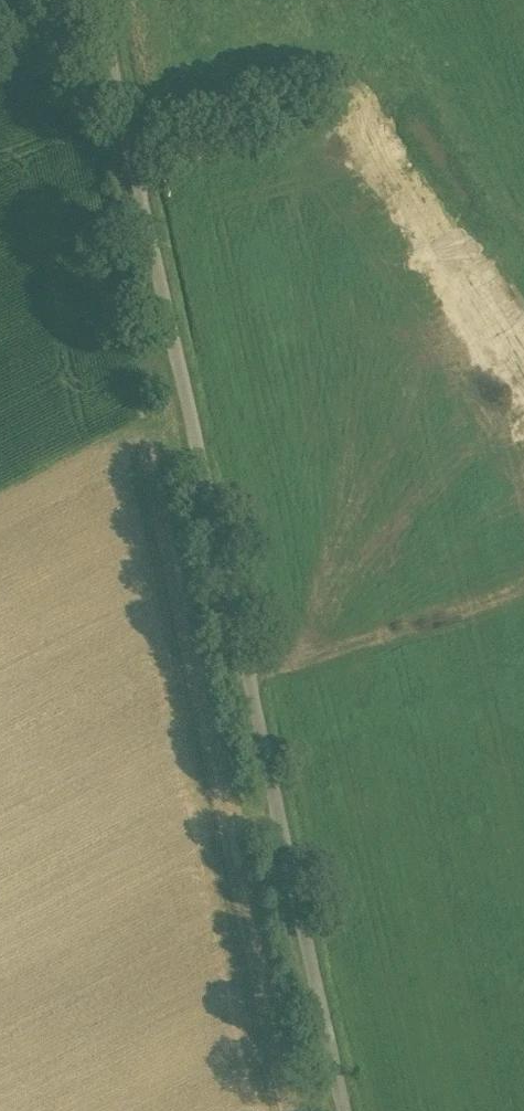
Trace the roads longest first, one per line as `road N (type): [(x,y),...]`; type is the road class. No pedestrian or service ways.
road 1 (unclassified): [(337,1110),(88,0)]

